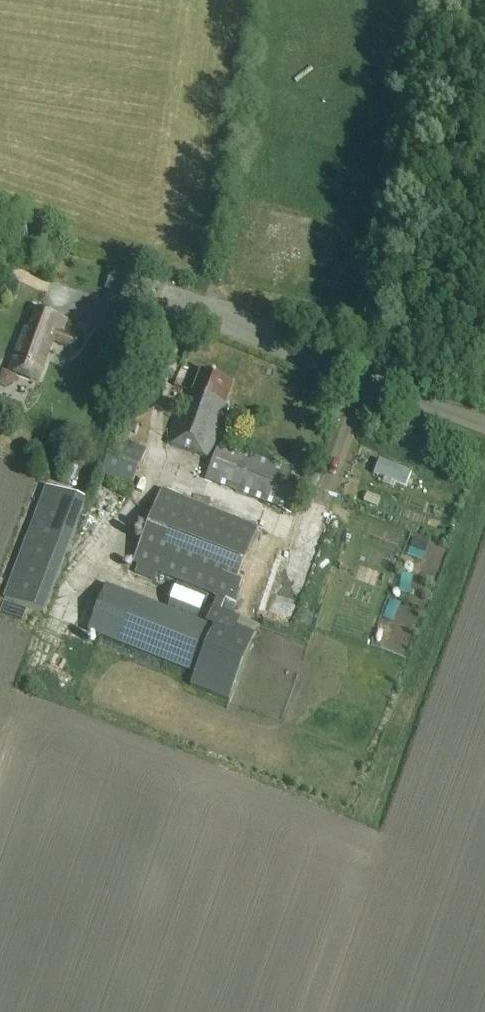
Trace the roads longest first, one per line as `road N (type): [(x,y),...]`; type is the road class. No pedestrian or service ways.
road 1 (unclassified): [(484,423),(160,299)]
road 2 (track): [(0,771),(55,617)]

